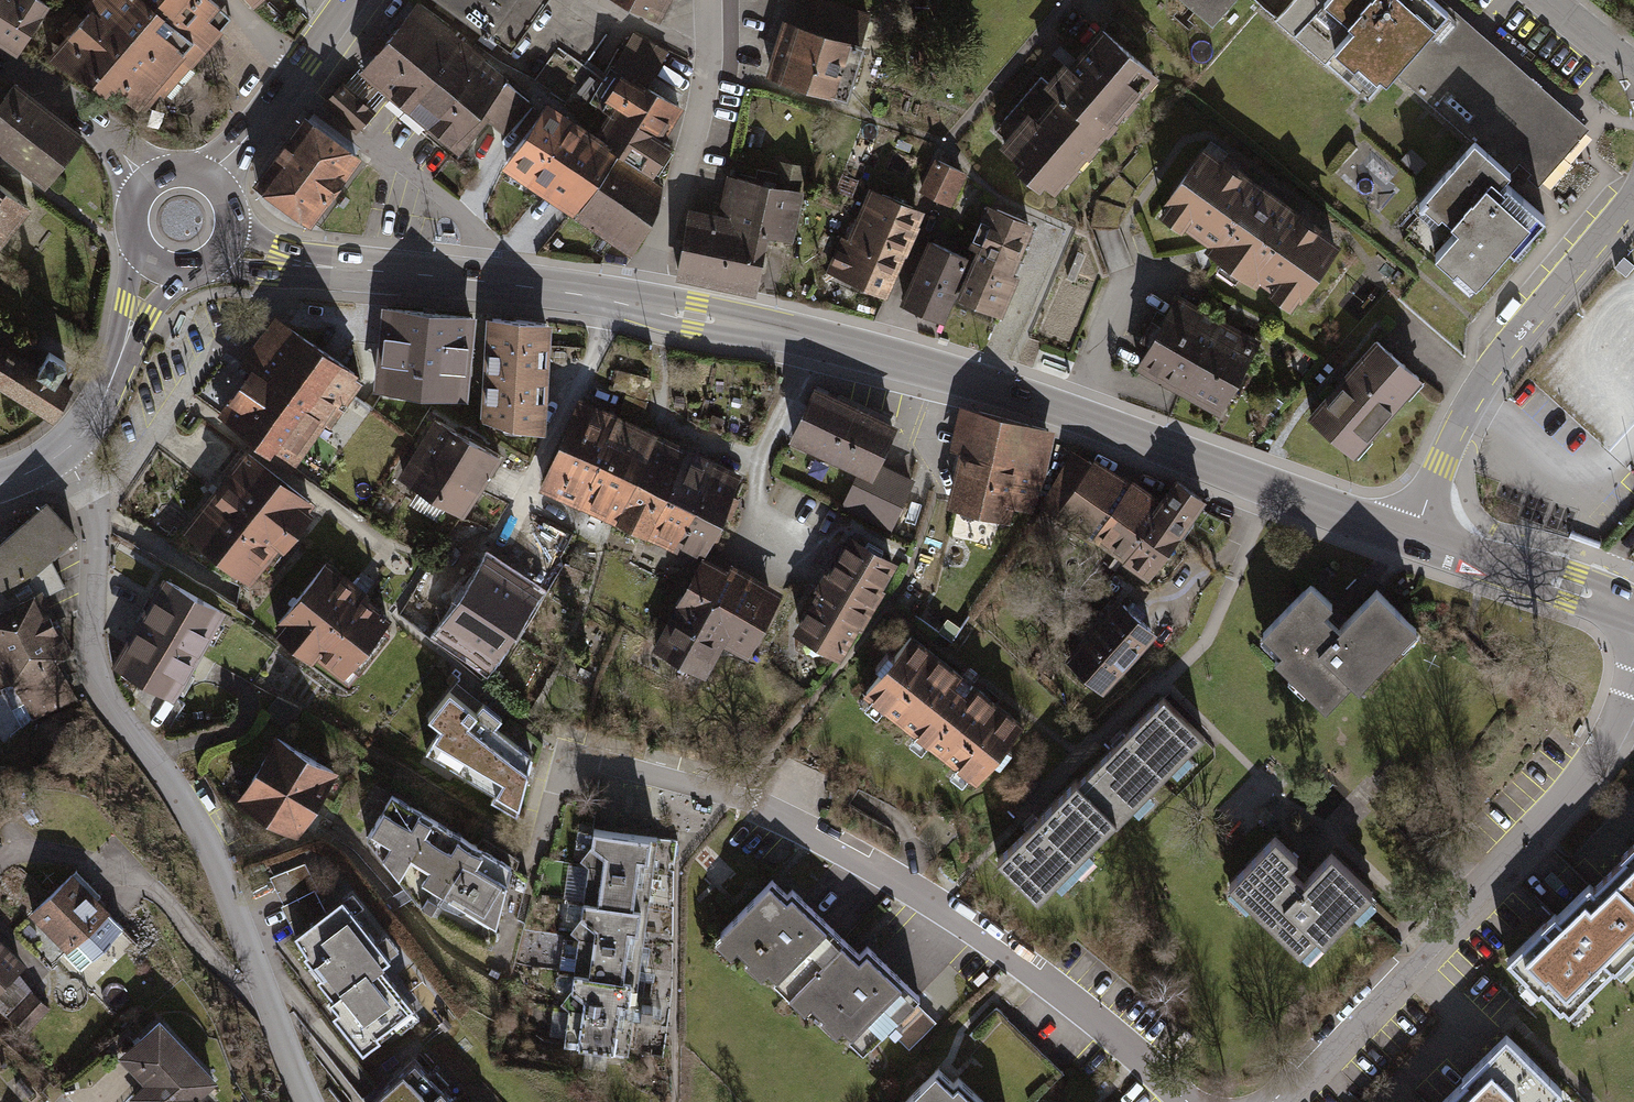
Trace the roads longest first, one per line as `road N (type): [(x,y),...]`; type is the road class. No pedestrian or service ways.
road 1 (tertiary): [(1410,539),(992,385),(807,337),(639,305)]
road 2 (residential): [(50,462),(97,514),(102,694),(197,826),(307,1101)]
road 3 (residential): [(1633,668),(1608,745),(1273,1101)]
road 4 (residential): [(1185,1101),(1106,1032),(935,904),(737,797)]
road 5 (tertiary): [(639,305),(224,249)]
road 6 (residential): [(1633,195),(1467,400),(1410,539)]
road 7 (residential): [(639,305),(706,83),(709,0)]
road 8 (tertiary): [(1633,617),(1410,539)]
road 9 (secondary): [(157,265),(89,425),(50,462)]
road 10 (secondary): [(147,186),(70,105),(0,63)]
road 11 (secondary): [(302,63),(207,179)]

